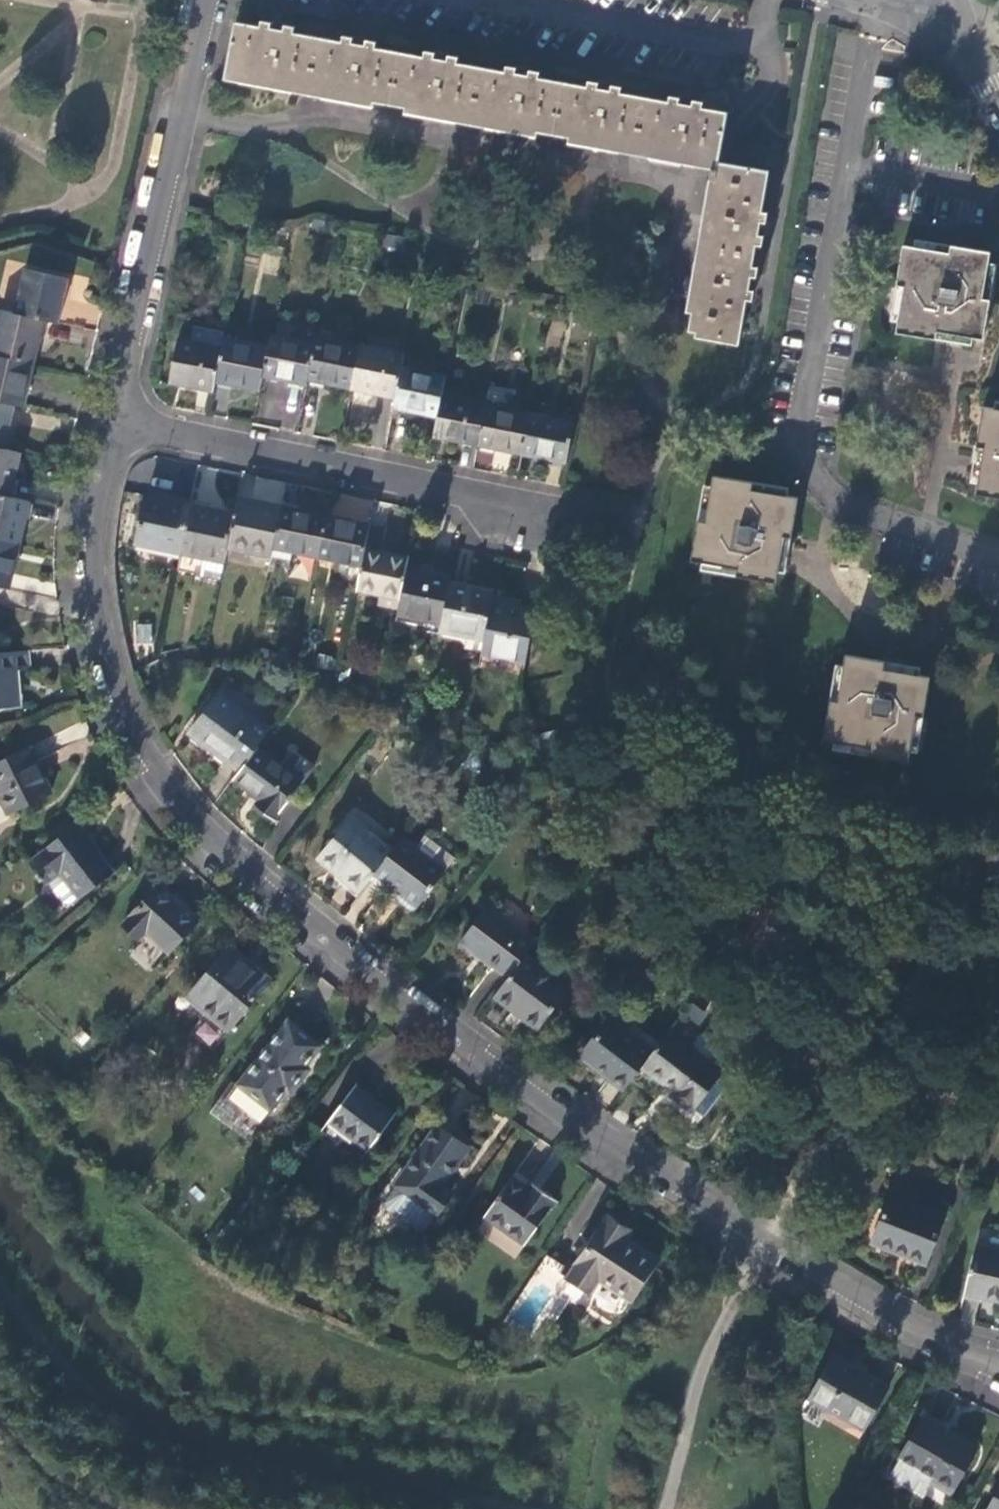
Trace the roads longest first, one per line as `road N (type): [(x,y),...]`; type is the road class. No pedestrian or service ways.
road 1 (residential): [(998,1361),(929,1334),(766,1243),(572,1117),(369,975),(195,821),(120,694),(97,587),(101,495),(117,424)]
road 2 (residential): [(636,531),(117,424)]
road 3 (residential): [(117,424),(208,0)]
road 4 (residential): [(929,3),(998,112)]

